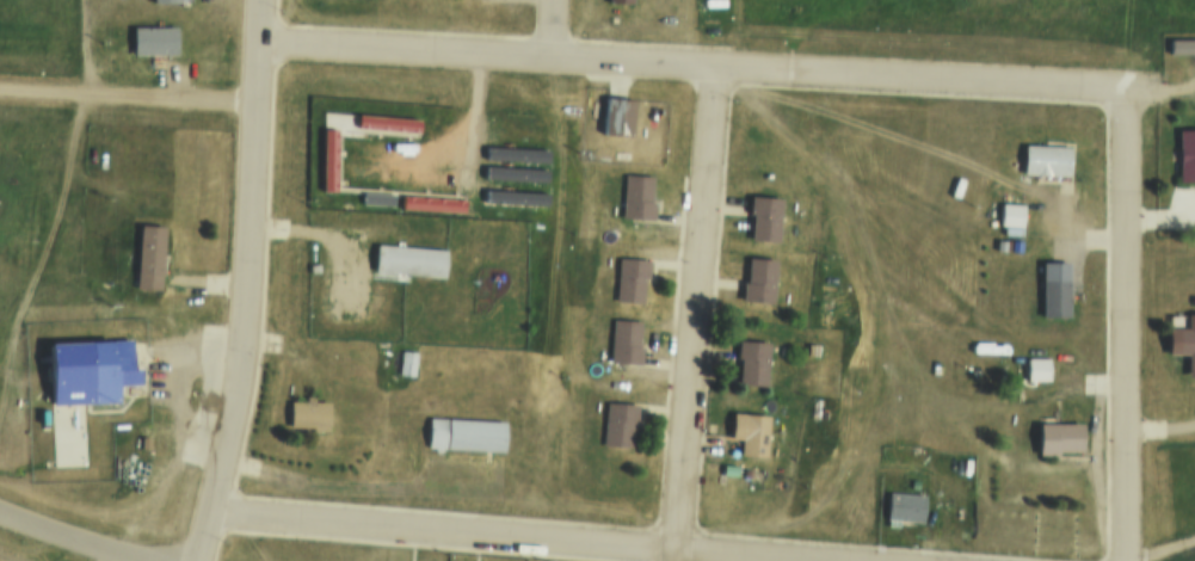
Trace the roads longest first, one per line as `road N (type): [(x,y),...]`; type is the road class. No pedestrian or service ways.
road 1 (residential): [(1127,86),(259,44)]
road 2 (track): [(719,66),(852,192),(863,220),(862,321),(877,393),(837,503),(812,525),(745,559)]
road 3 (residential): [(790,560),(207,518)]
road 4 (residential): [(195,560),(248,343),(259,44)]
road 5 (residential): [(673,560),(719,66)]
road 6 (residential): [(1125,560),(1127,86)]
road 7 (residential): [(169,560),(0,503)]

